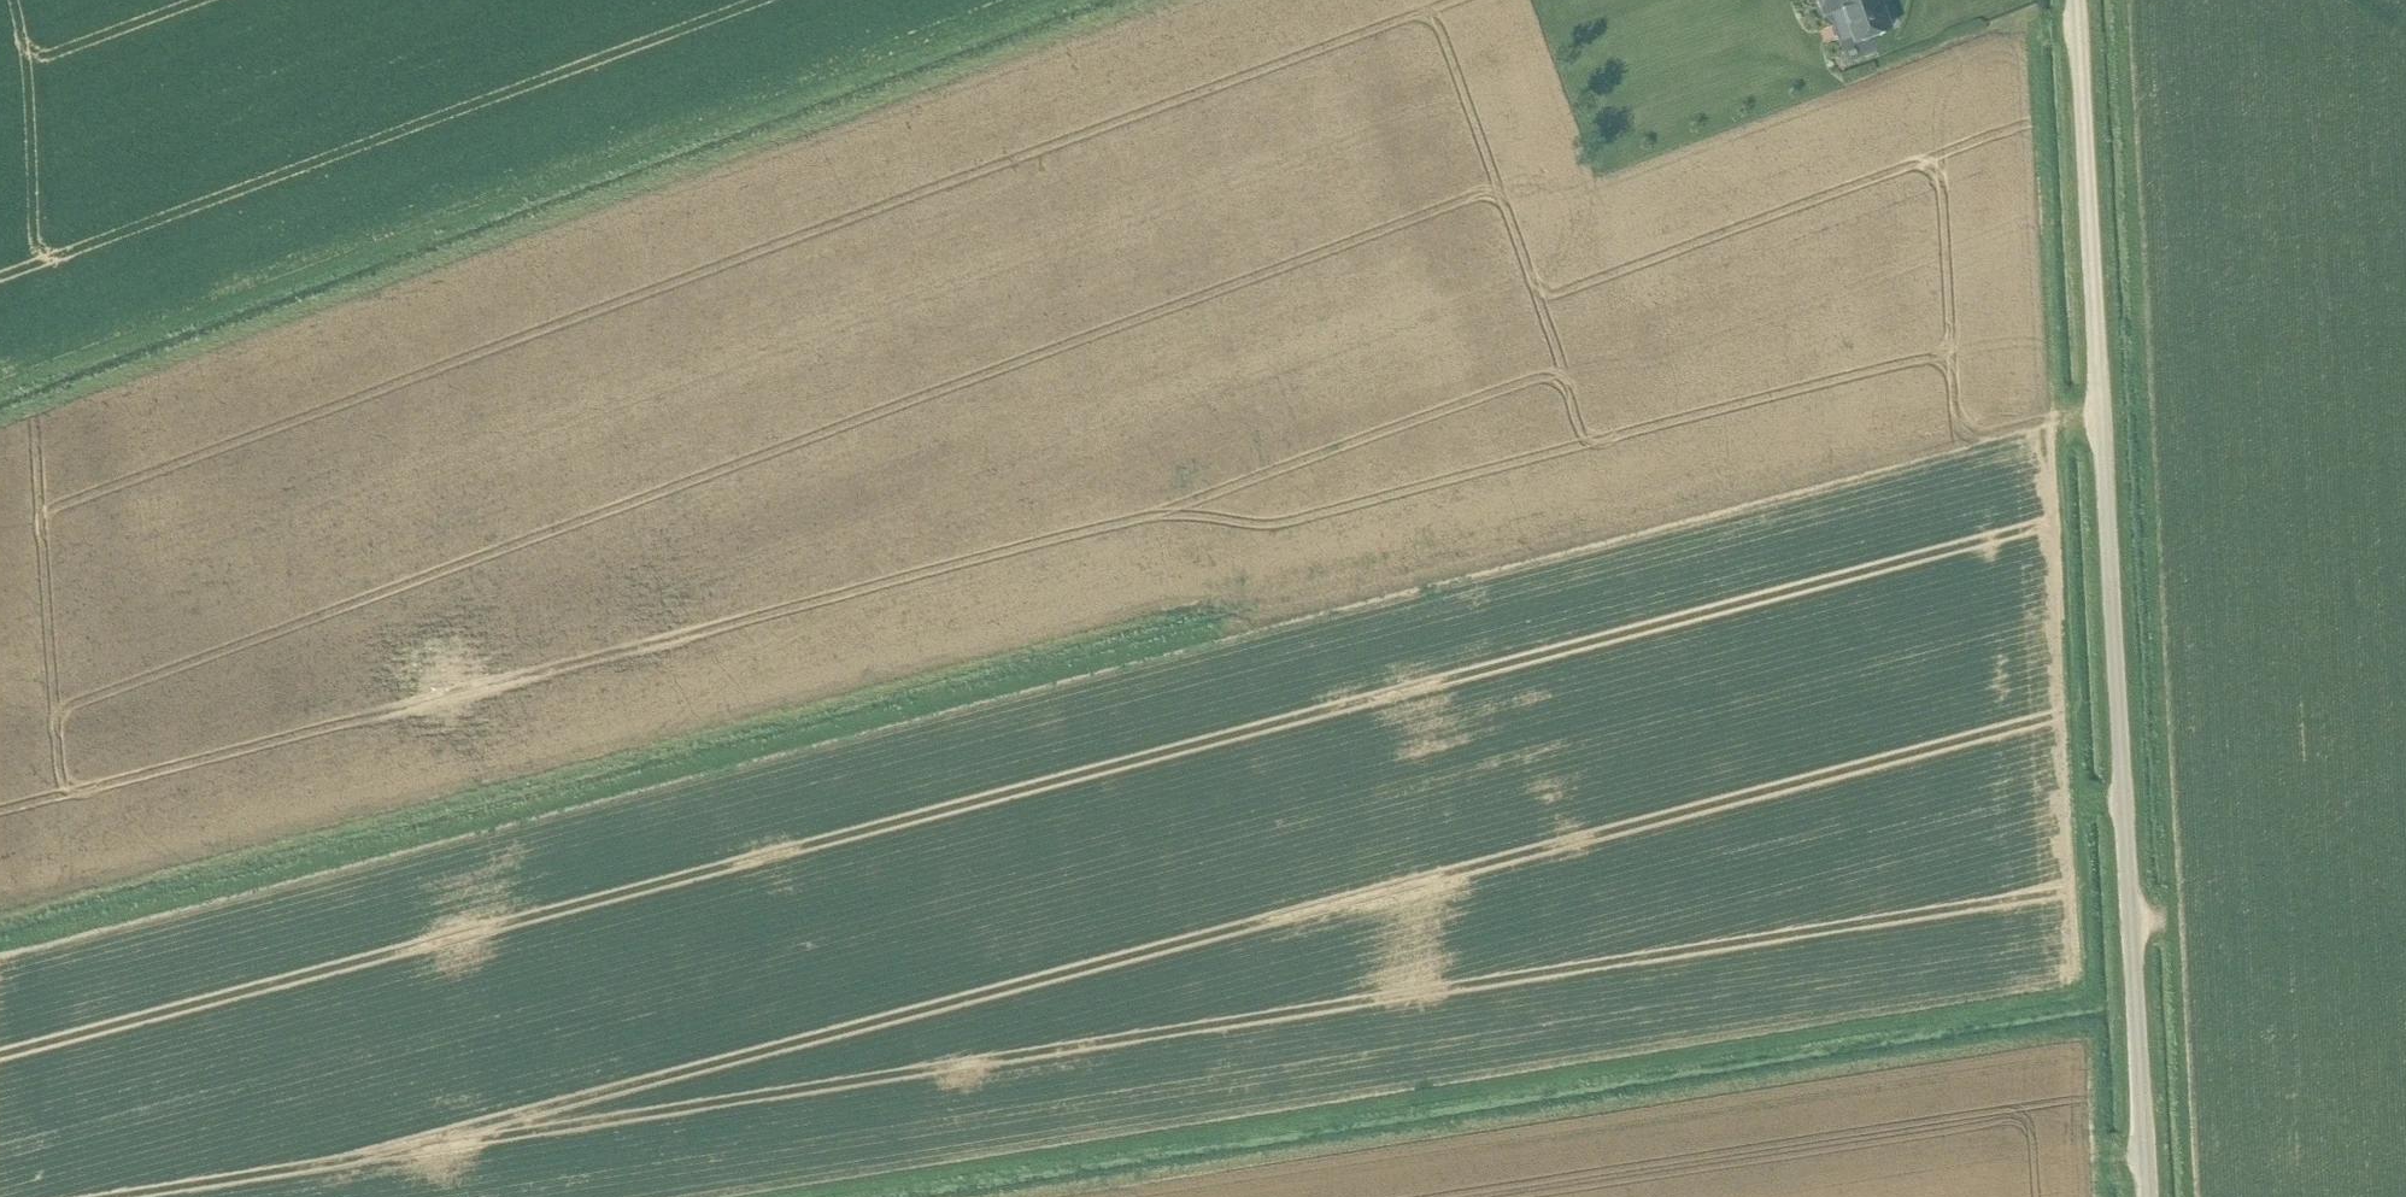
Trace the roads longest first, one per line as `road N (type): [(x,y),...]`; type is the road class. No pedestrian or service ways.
road 1 (unclassified): [(2147,1196),(2076,0)]

